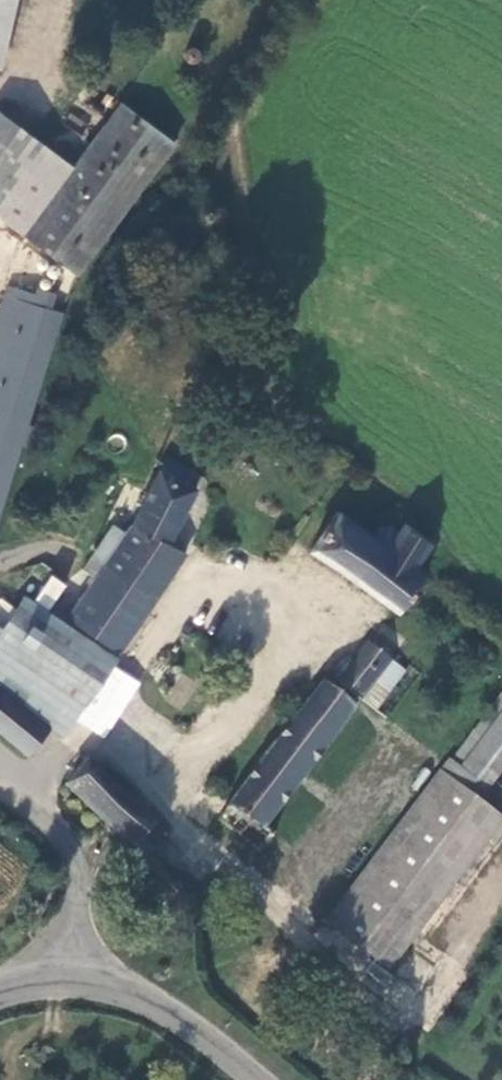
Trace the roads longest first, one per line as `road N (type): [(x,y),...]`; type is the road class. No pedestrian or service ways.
road 1 (unclassified): [(250,1079),(134,994),(70,978),(0,992)]
road 2 (track): [(0,792),(86,850),(70,978)]

